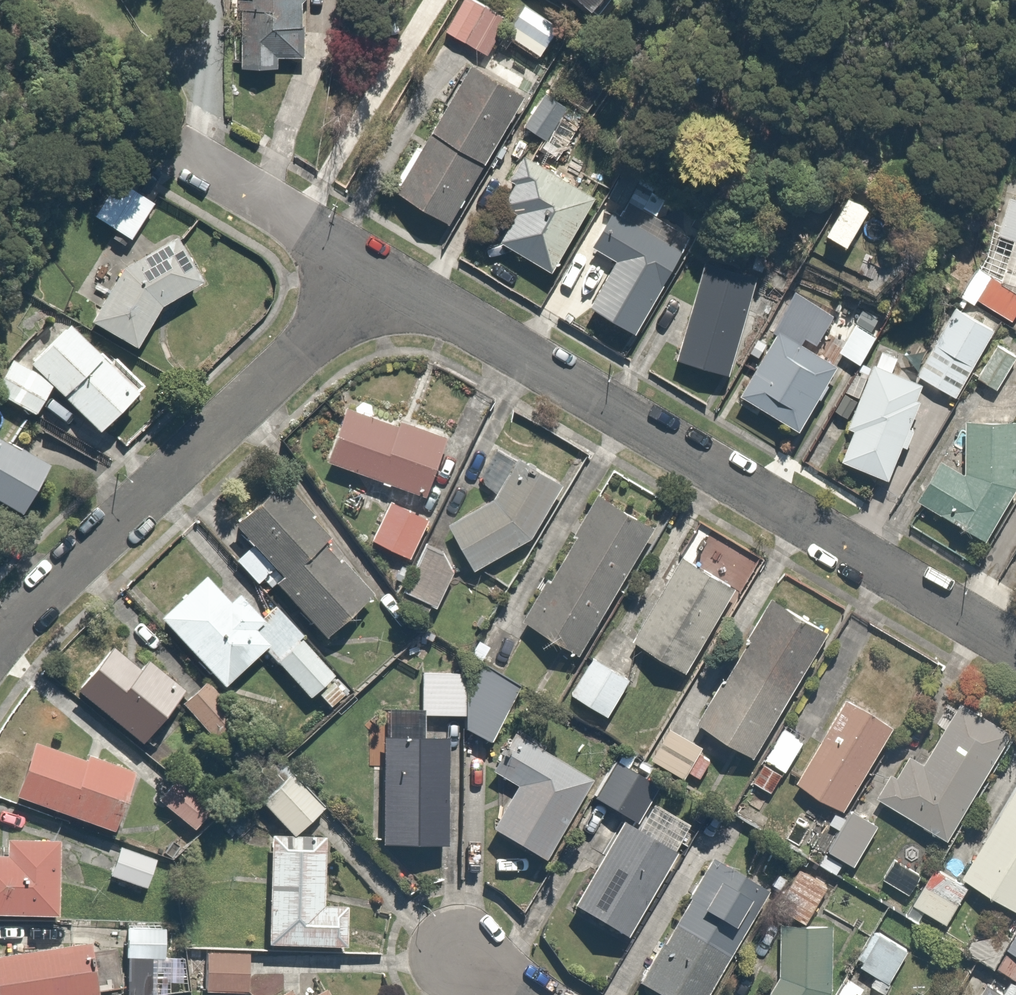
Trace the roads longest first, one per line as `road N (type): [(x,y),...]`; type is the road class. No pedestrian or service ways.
road 1 (residential): [(383,277),(1015,648)]
road 2 (residential): [(0,644),(78,558),(383,277)]
road 3 (residential): [(186,153),(383,277)]

